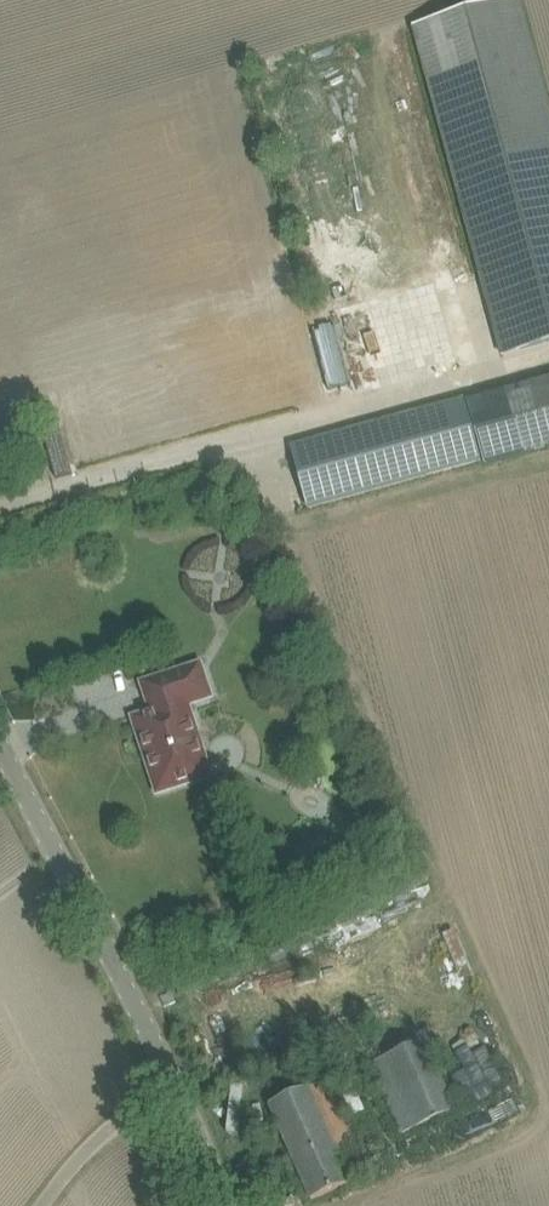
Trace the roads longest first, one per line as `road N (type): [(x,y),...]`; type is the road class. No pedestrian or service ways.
road 1 (unclassified): [(177,1091),(0,740)]
road 2 (unclassified): [(177,1091),(103,1135),(41,1205)]
road 3 (unclassified): [(226,1205),(177,1091)]

